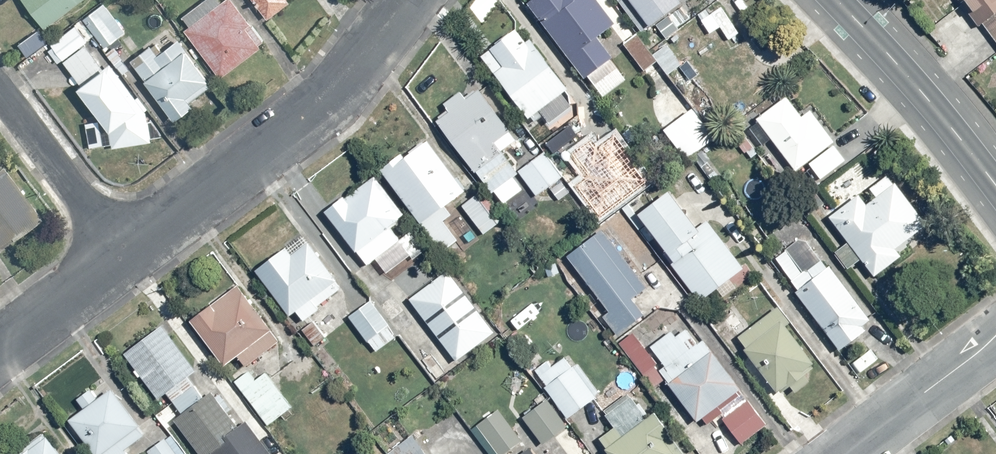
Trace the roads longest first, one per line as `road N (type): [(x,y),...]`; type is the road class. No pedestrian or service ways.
road 1 (residential): [(124,255),(303,118),(405,0)]
road 2 (secondary): [(995,187),(927,96),(836,0)]
road 3 (residential): [(0,90),(124,255)]
road 4 (residential): [(844,453),(995,339)]
road 5 (residential): [(0,349),(124,255)]

